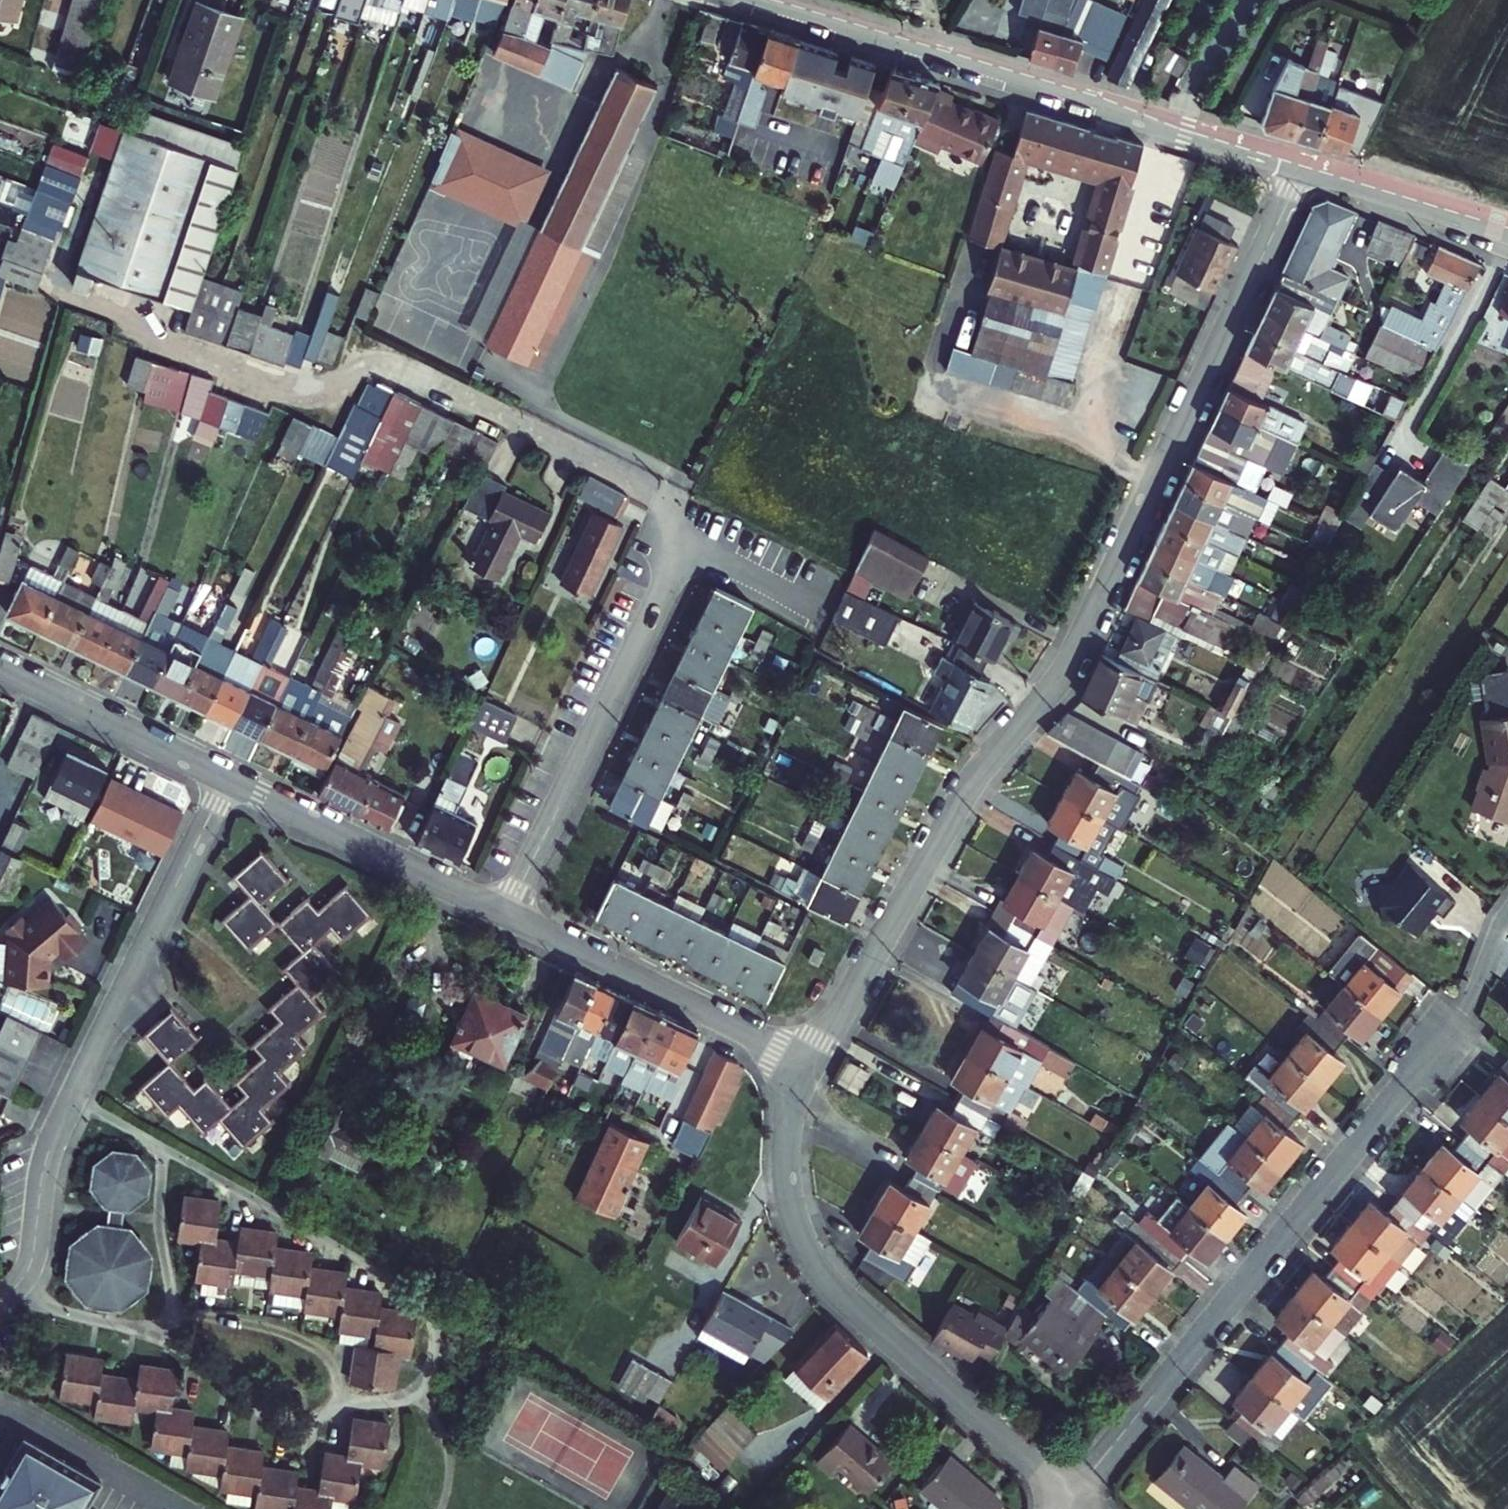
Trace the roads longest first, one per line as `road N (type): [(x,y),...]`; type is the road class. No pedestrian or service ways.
road 1 (residential): [(1301,167),(1155,499),(1081,643),(954,808),(809,1066)]
road 2 (residential): [(1507,906),(1466,1007),(1074,1498)]
road 3 (secondary): [(746,0),(1301,167)]
road 4 (residential): [(226,779),(51,1142),(29,1265),(0,1296)]
road 5 (residential): [(809,1066),(788,1128),(787,1183),(820,1272),(1074,1498)]
road 6 (residential): [(506,916),(692,540),(812,596)]
road 7 (residential): [(506,916),(809,1066)]
road 8 (residential): [(226,779),(506,916)]
road 9 (residential): [(0,668),(226,779)]
road 10 (secondary): [(1301,167),(1507,228)]

